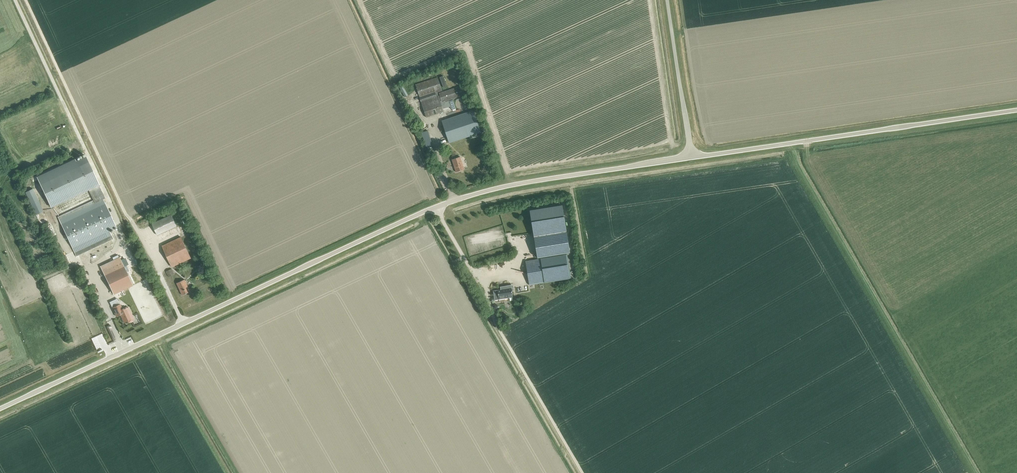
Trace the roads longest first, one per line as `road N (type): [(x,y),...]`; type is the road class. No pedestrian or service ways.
road 1 (unclassified): [(0,408),(435,207),(522,182),(691,156)]
road 2 (unclassified): [(691,156),(1016,109)]
road 3 (unclassified): [(691,156),(668,0)]

